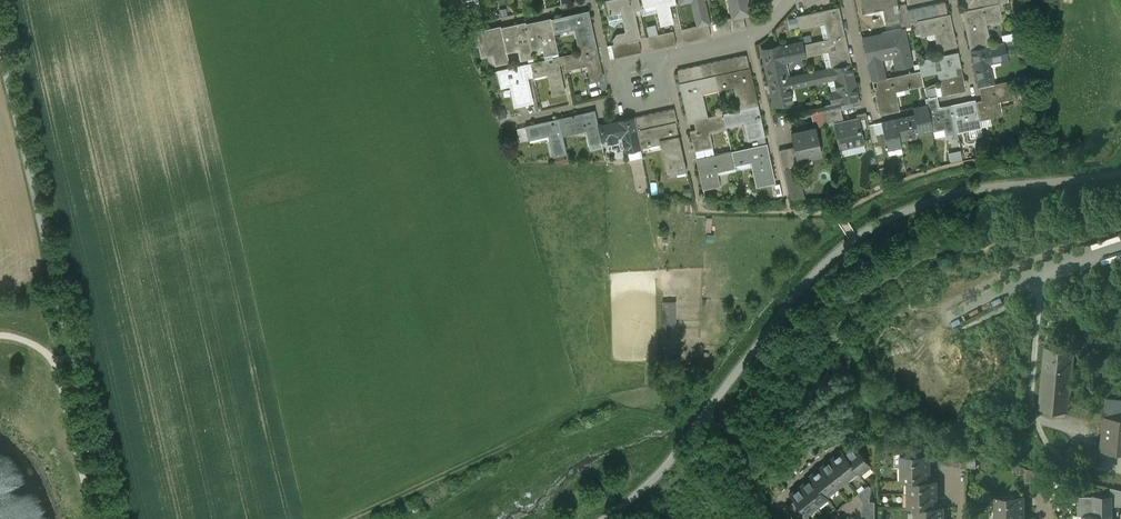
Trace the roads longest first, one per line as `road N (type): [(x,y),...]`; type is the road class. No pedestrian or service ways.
road 1 (unclassified): [(110,518),(0,42)]
road 2 (unclassified): [(946,320),(1120,244)]
road 3 (residential): [(750,40),(785,192)]
road 4 (residential): [(954,0),(973,92),(945,99)]

